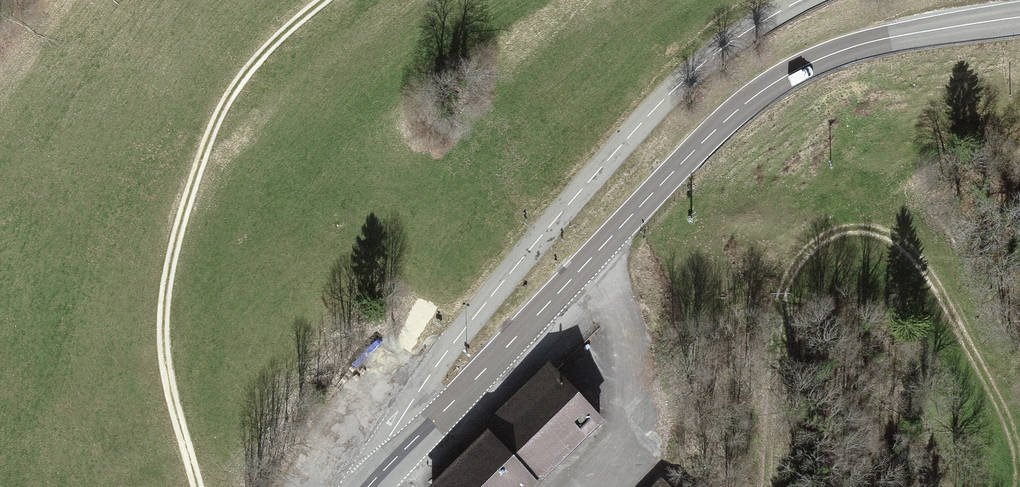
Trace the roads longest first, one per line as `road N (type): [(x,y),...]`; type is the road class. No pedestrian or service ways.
road 1 (primary): [(1019,17),(846,48),(754,97),(394,460)]
road 2 (track): [(763,486),(786,281),(819,240),(855,228),(896,240),(940,290),(1009,423),(1019,474)]
road 3 (track): [(323,0),(255,62),(231,97),(180,225),(164,339),(198,486)]
road 4 (secondary): [(801,0),(686,77),(546,231)]
road 5 (secondary): [(394,460),(405,414),(453,342),(546,231)]

